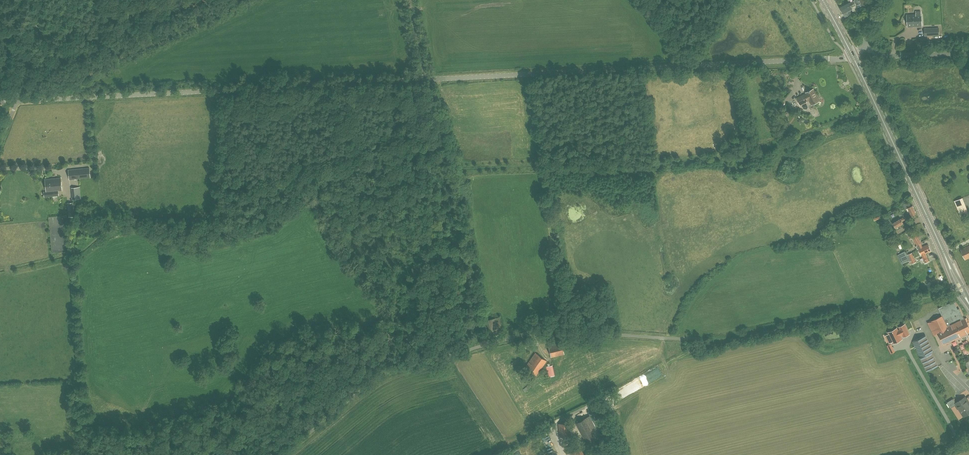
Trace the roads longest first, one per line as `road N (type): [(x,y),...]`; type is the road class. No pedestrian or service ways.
road 1 (unclassified): [(18,101),(852,55)]
road 2 (unclassified): [(285,454),(381,378),(486,346),(543,331),(696,340)]
road 3 (secondary): [(968,303),(852,55)]

